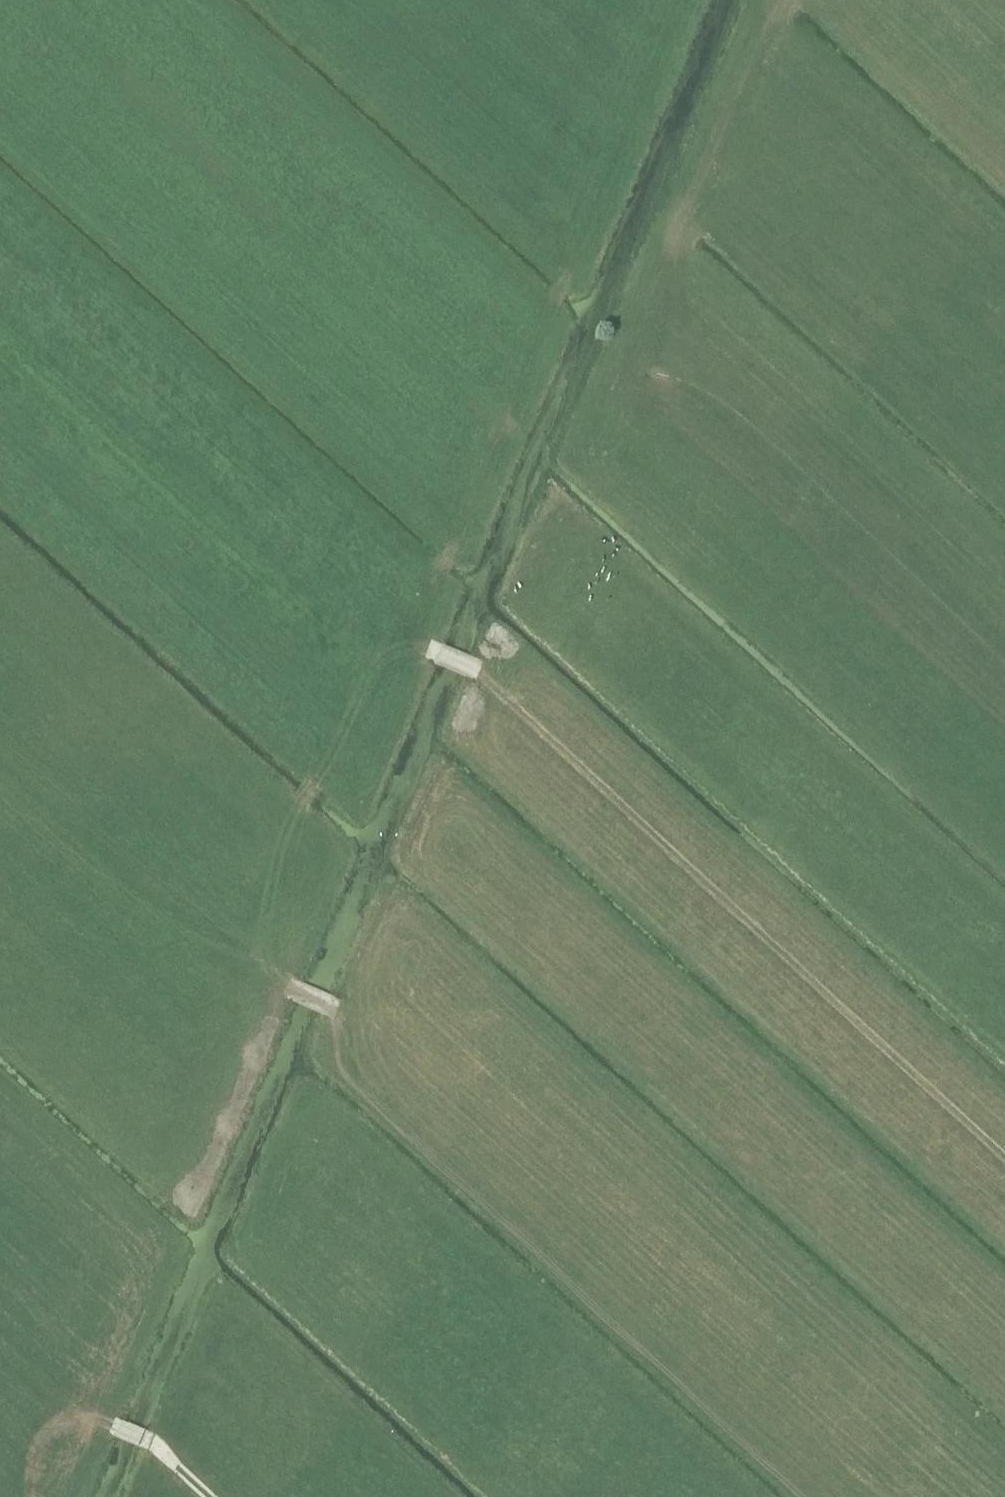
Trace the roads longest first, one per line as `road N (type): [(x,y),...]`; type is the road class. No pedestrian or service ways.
road 1 (track): [(212,1496),(153,1443),(114,1425)]

